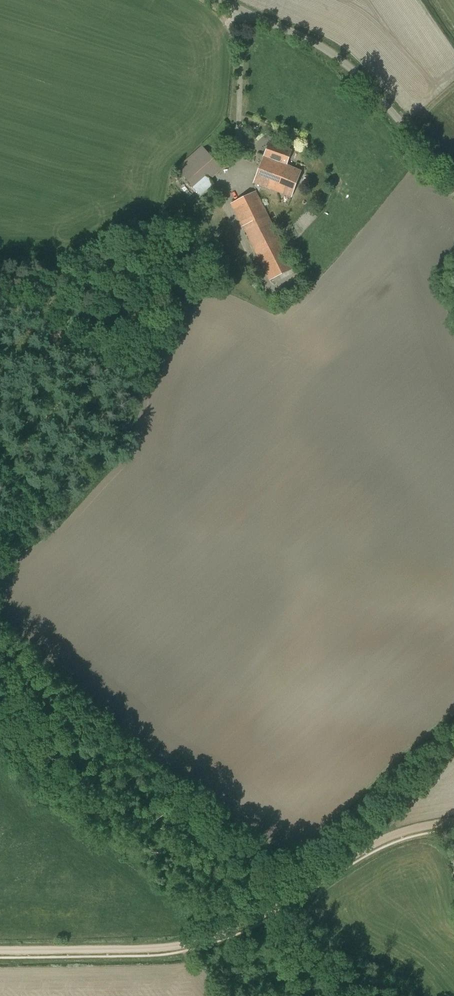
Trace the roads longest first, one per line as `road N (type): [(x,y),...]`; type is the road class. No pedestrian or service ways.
road 1 (track): [(0,951),(200,947),(360,851),(453,822)]
road 2 (unclassified): [(453,190),(341,65),(232,0)]

